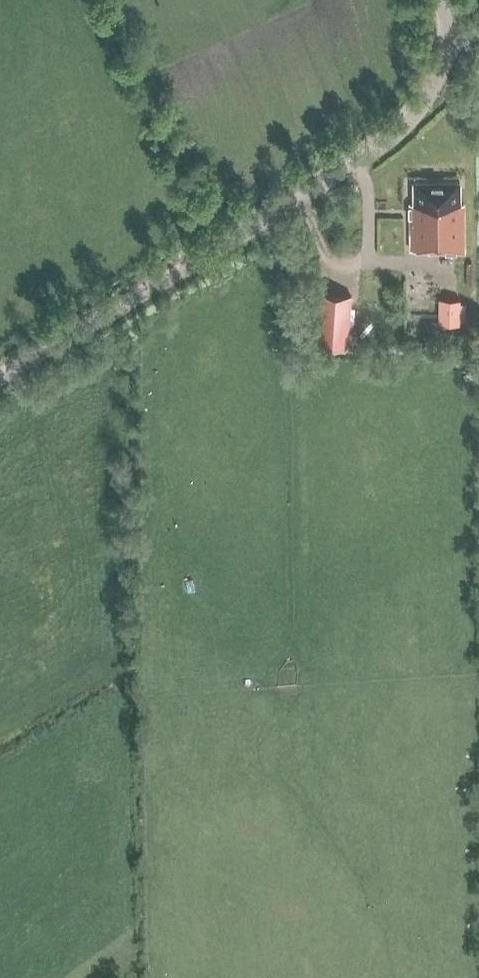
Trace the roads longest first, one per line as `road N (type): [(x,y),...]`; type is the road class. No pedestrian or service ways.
road 1 (unclassified): [(0,373),(383,144),(421,106),(446,33)]

